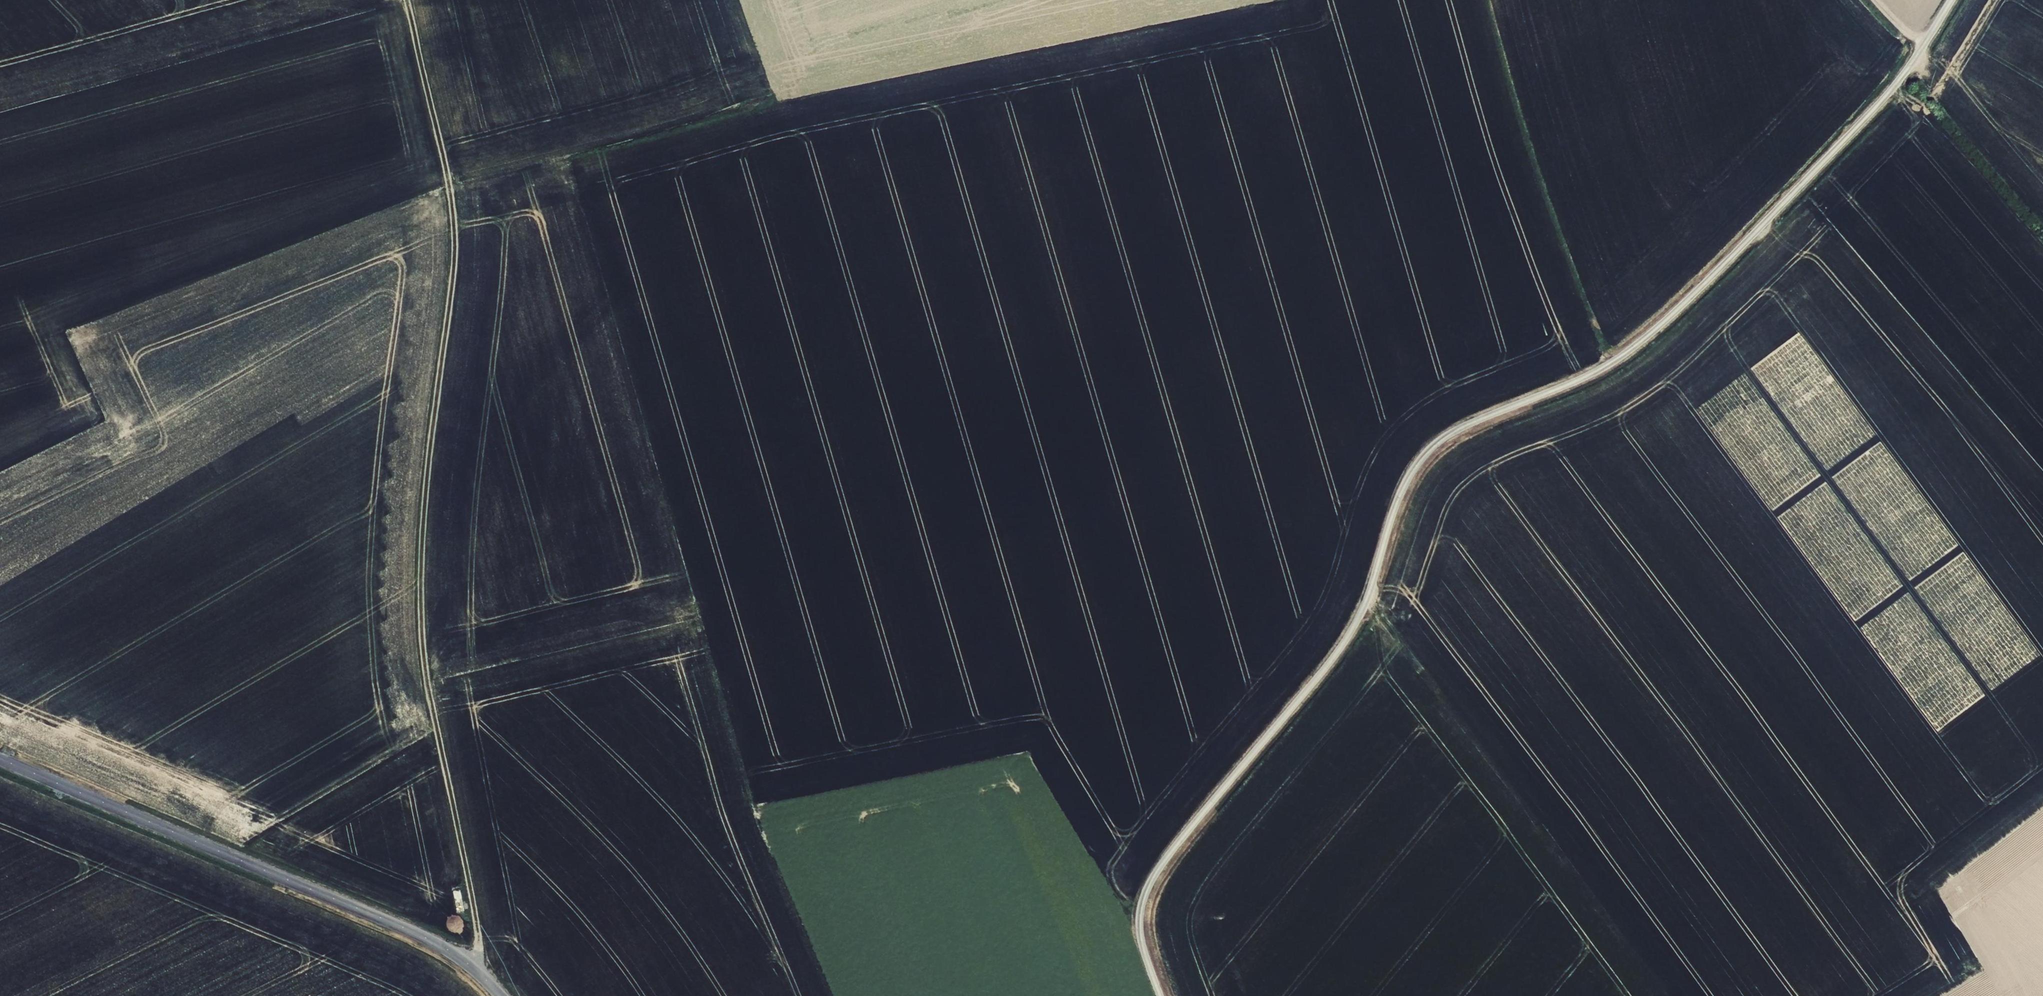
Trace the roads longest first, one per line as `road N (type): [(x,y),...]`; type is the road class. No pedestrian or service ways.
road 1 (residential): [(1160,995),(1140,932),(1148,886),(1347,638),(1400,493),(1422,457),(1453,431),(1603,367),(1650,333),(1887,94),(1953,0)]
road 2 (track): [(406,0),(456,225),(428,464),(421,629),(480,938),(472,967)]
road 3 (tertiary): [(0,760),(428,939),(502,995)]

